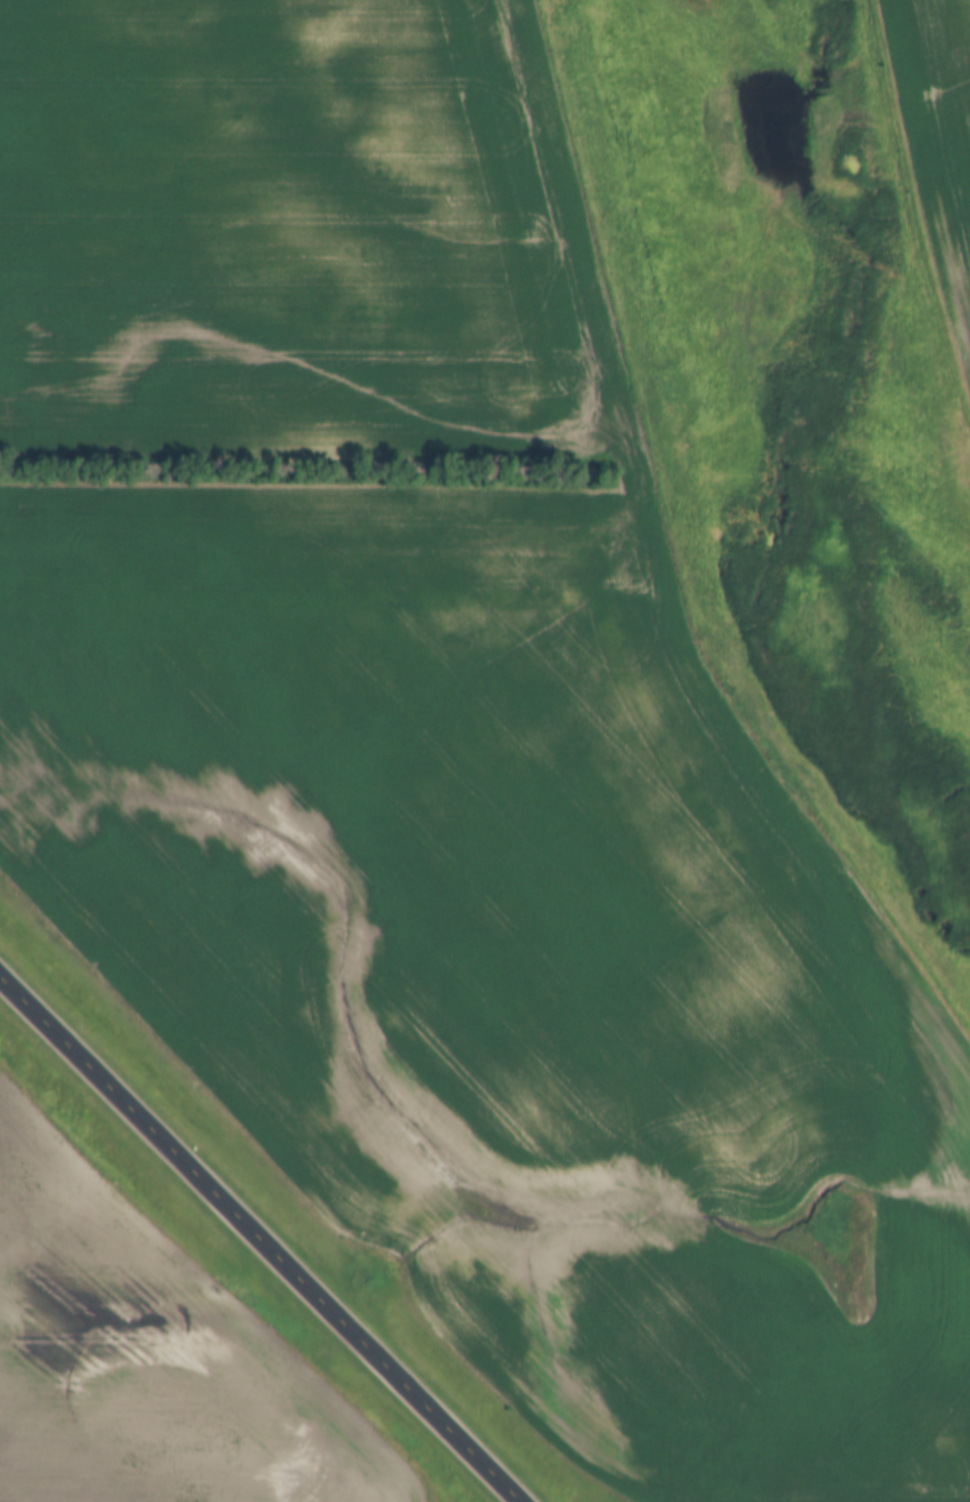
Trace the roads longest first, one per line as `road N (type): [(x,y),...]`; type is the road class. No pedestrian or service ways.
road 1 (secondary): [(521,1501),(0,978)]

